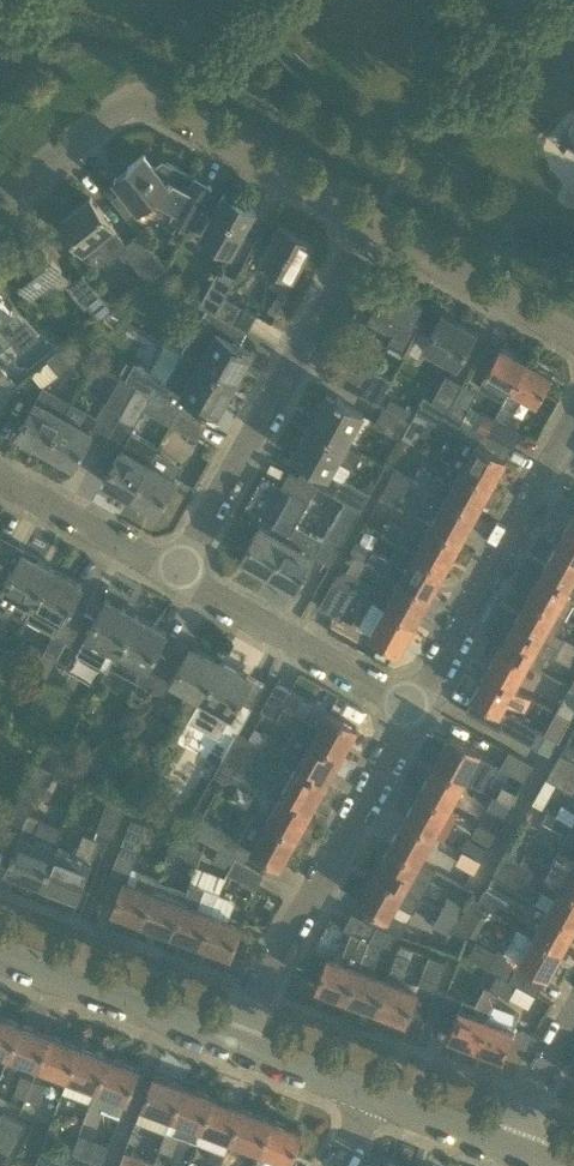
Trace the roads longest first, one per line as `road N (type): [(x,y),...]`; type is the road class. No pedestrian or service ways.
road 1 (residential): [(0,202),(115,113),(145,112),(353,224)]
road 2 (residential): [(154,566),(353,224)]
road 3 (residential): [(227,1042),(408,709)]
road 4 (residential): [(408,709),(573,401)]
road 5 (residential): [(408,709),(154,566)]
road 6 (residential): [(353,224),(573,347)]
road 7 (residential): [(227,1042),(0,955)]
road 8 (residential): [(154,566),(0,480)]
road 9 (residential): [(495,1136),(573,987)]
road 10 (residential): [(495,1136),(357,1083)]
road 11 (residential): [(357,1083),(227,1042)]

